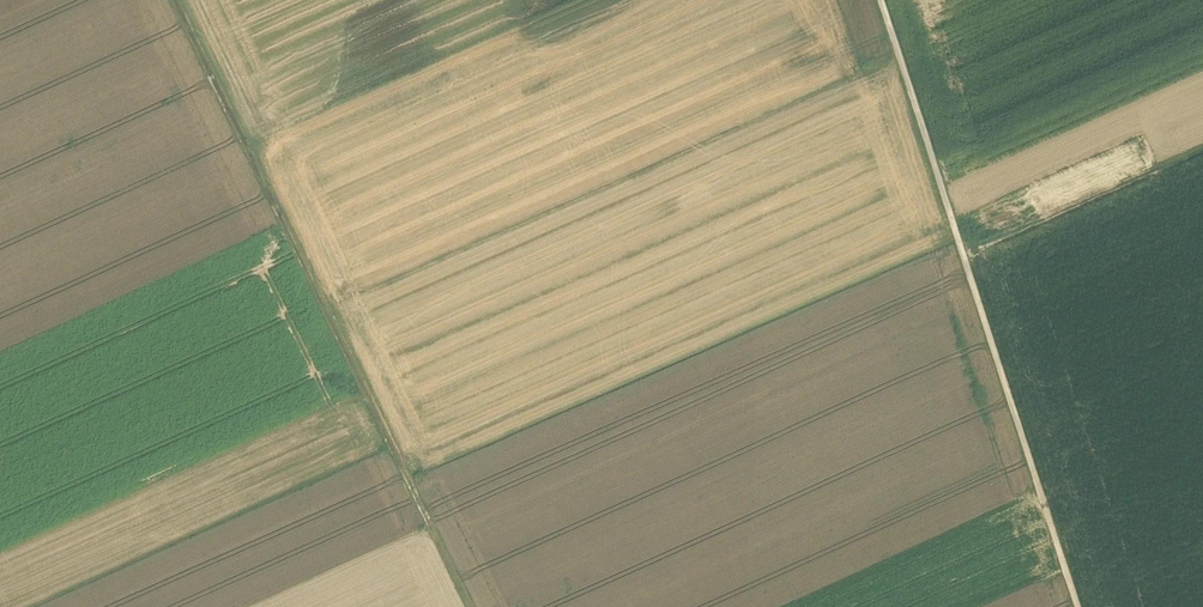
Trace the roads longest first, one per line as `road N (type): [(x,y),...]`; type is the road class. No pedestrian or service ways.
road 1 (track): [(179,0),(476,606)]
road 2 (track): [(886,0),(1082,606)]
road 3 (track): [(972,260),(1202,156)]

